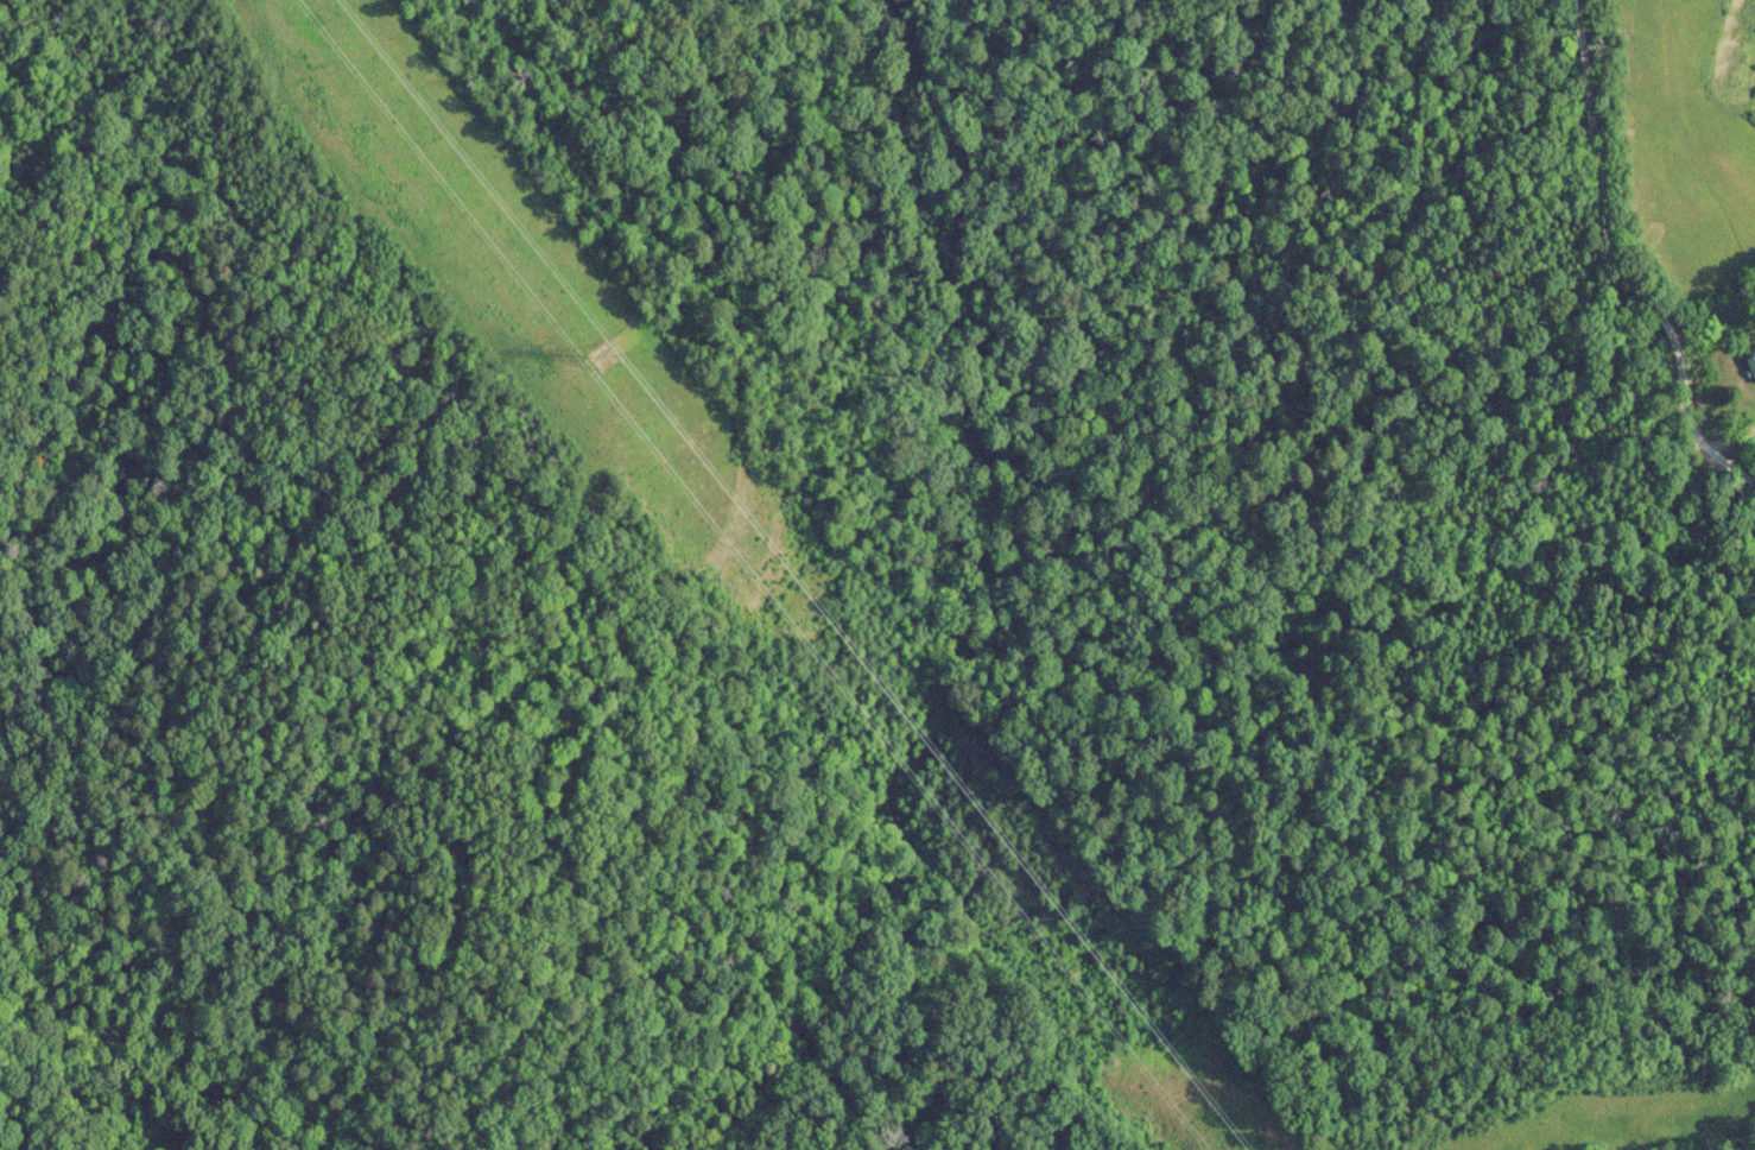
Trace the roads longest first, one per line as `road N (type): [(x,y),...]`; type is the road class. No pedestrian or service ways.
road 1 (residential): [(1754,538),(1674,263),(1526,0)]

